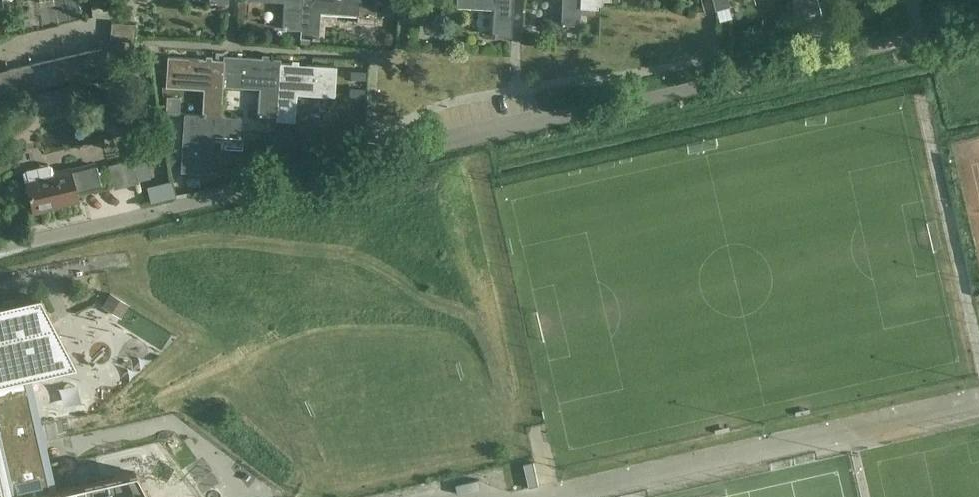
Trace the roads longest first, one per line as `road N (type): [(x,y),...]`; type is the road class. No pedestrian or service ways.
road 1 (residential): [(0,254),(368,160),(978,23)]

